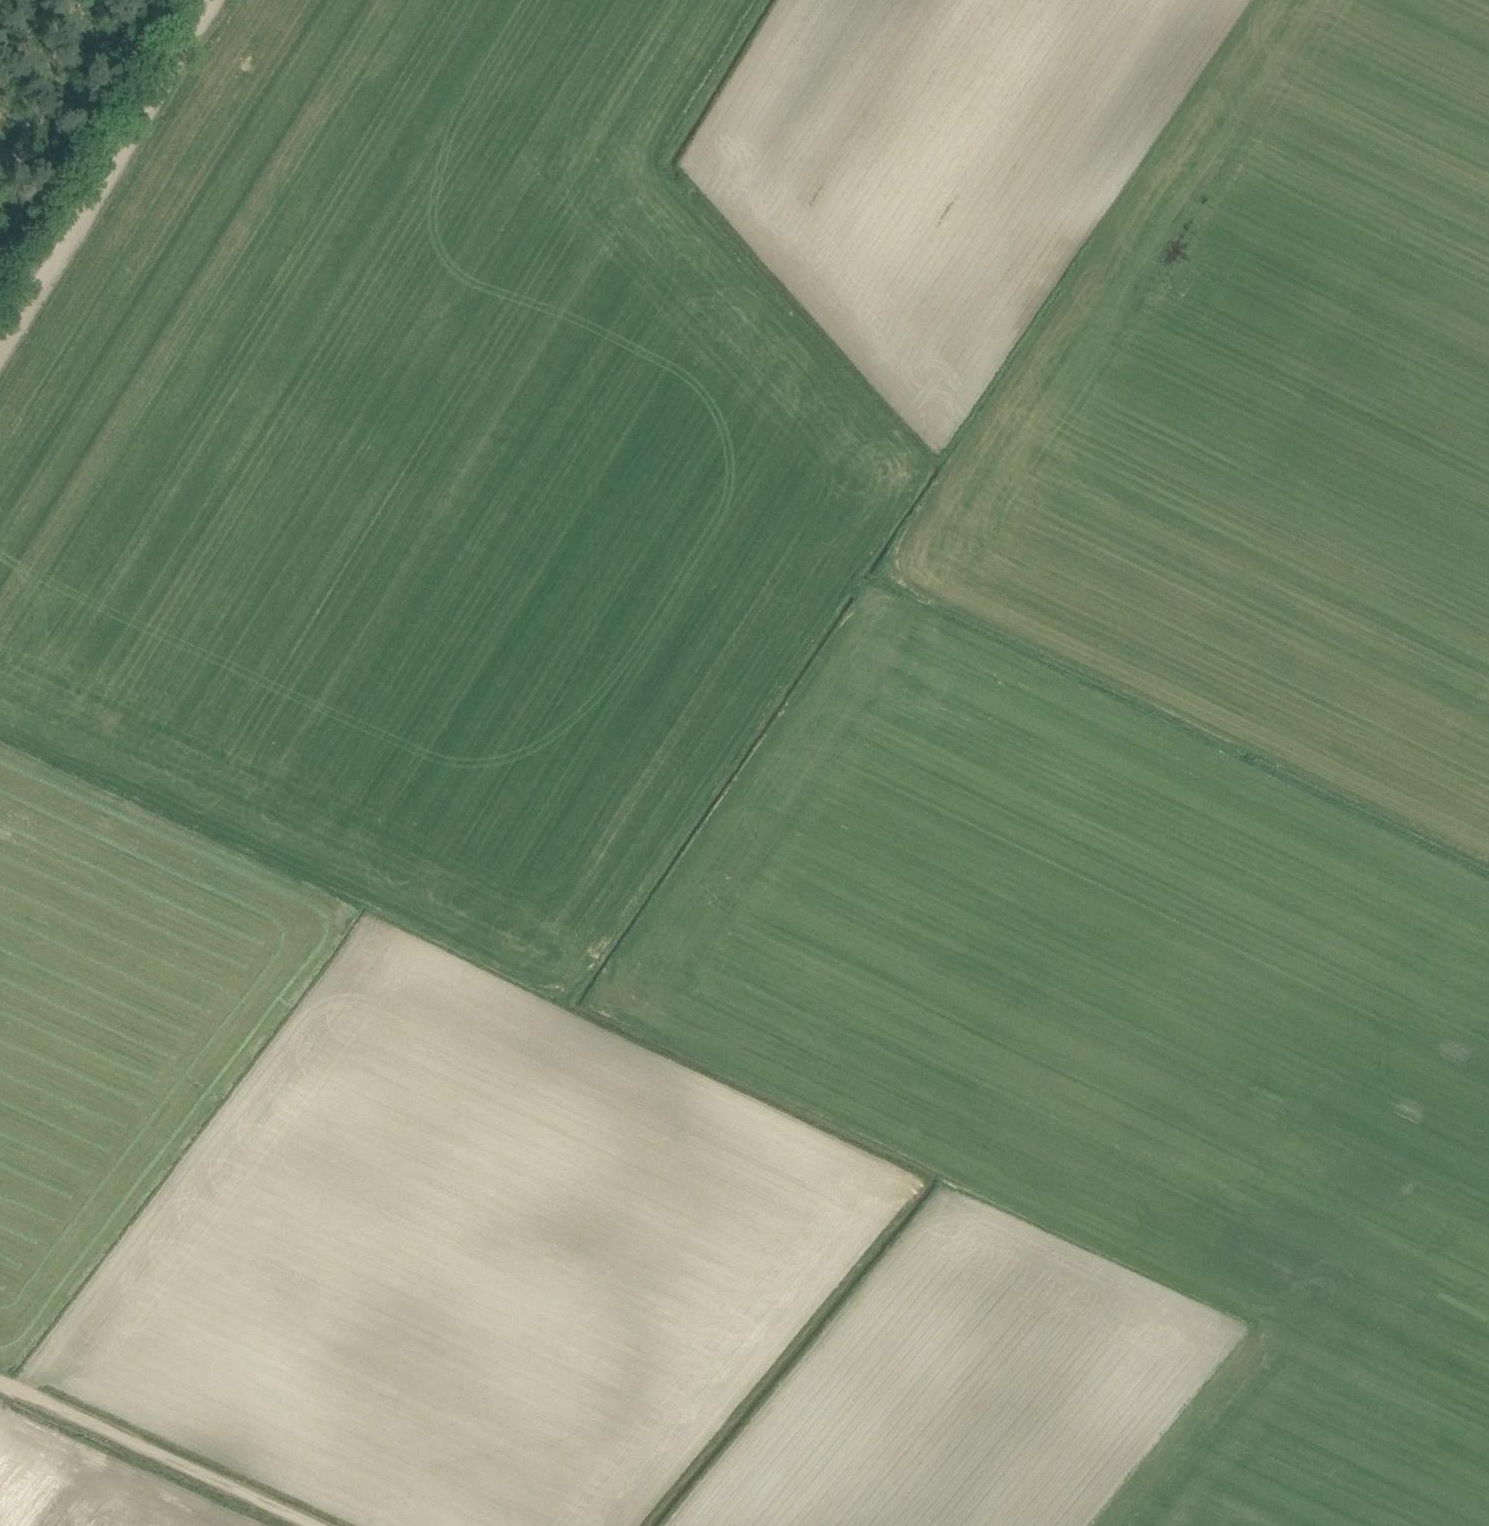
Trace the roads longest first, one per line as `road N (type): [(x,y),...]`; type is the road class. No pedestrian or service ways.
road 1 (track): [(0,342),(214,0)]
road 2 (track): [(311,1525),(0,1382)]

